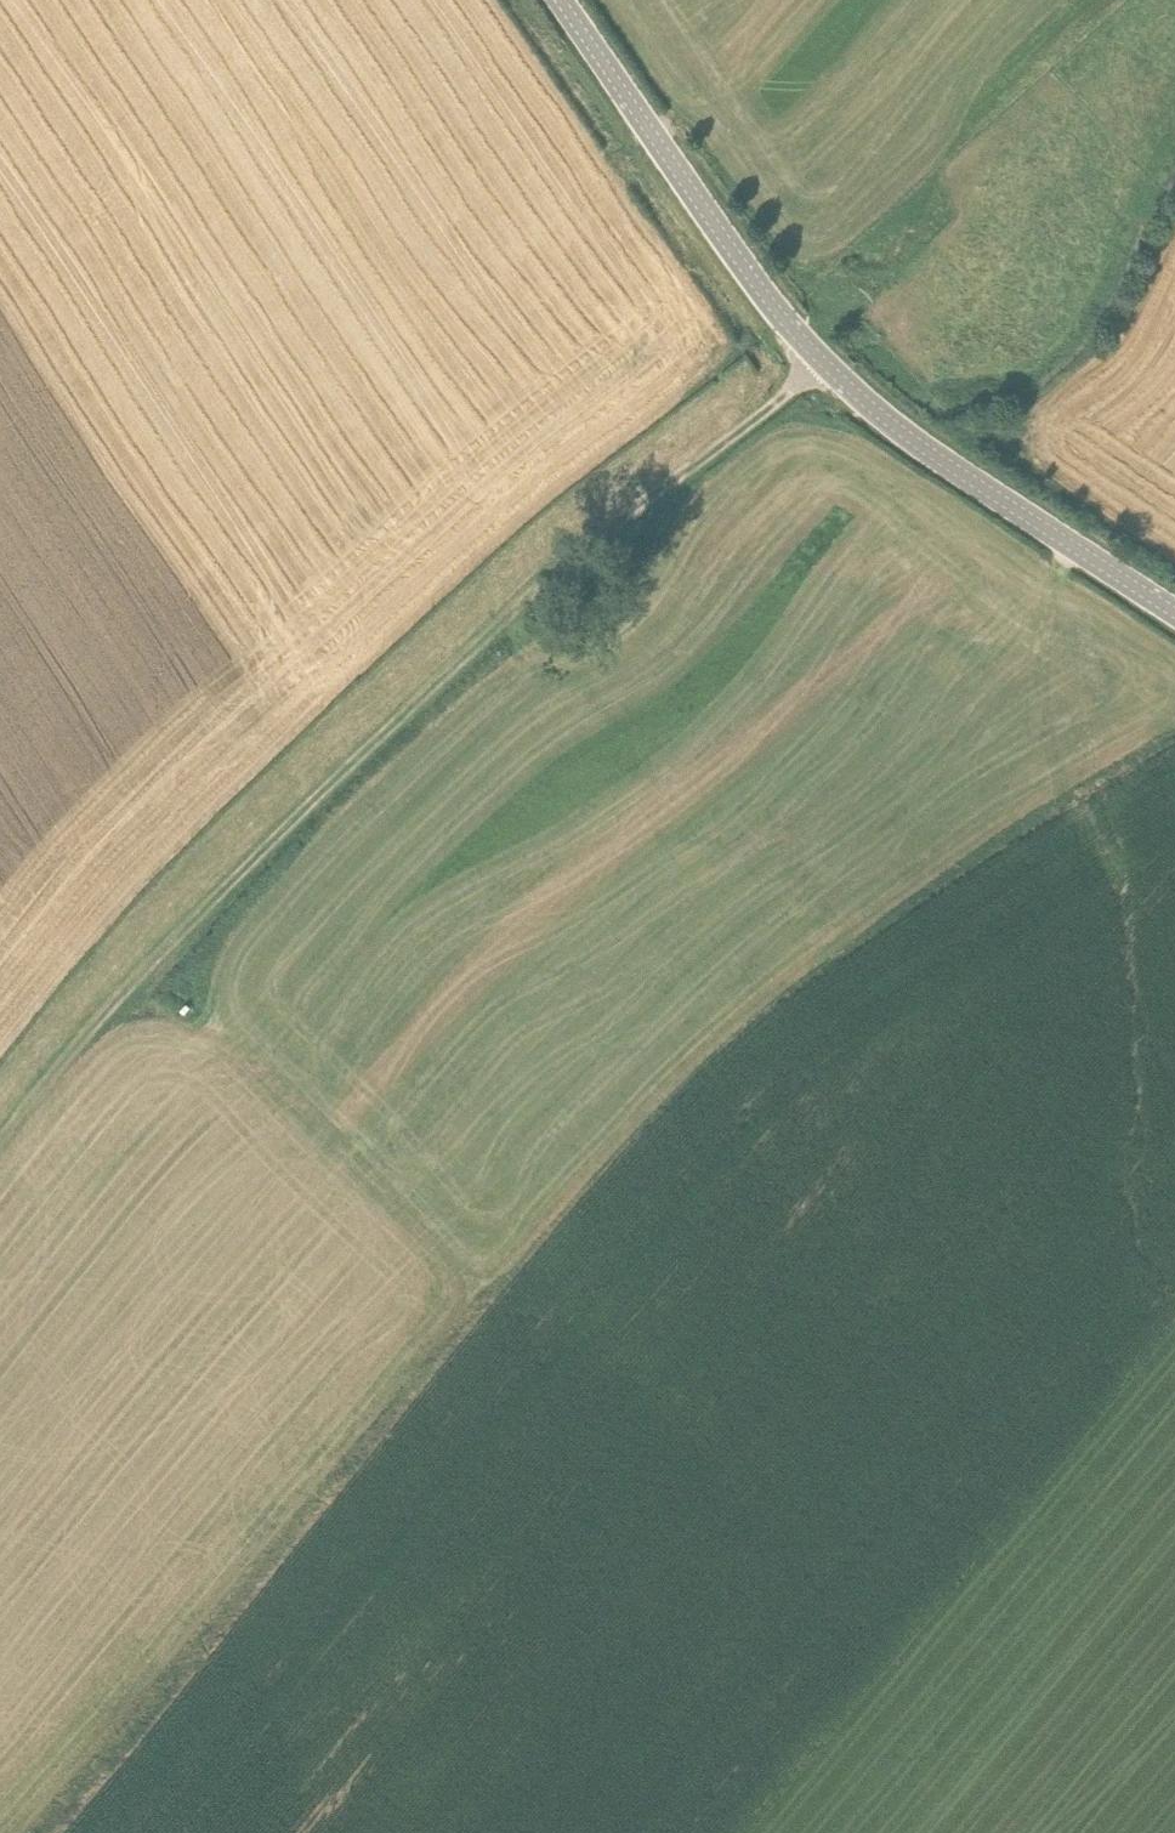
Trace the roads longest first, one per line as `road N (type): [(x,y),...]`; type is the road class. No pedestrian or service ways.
road 1 (track): [(824,364),(508,615),(299,812),(154,962),(0,1156)]
road 2 (tertiary): [(1174,612),(944,461),(824,364),(752,278),(560,0)]

